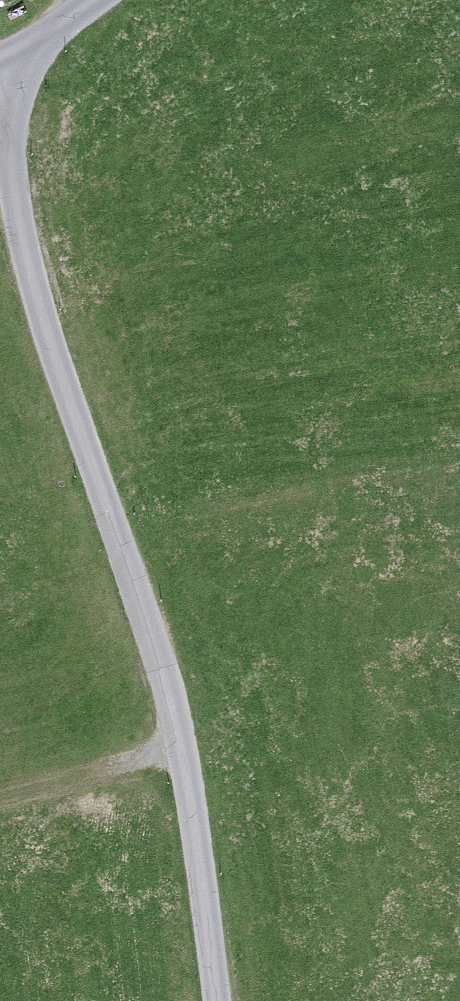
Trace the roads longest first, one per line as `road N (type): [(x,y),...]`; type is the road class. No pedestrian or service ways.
road 1 (unclassified): [(0,146),(189,758),(221,1000)]
road 2 (track): [(189,758),(0,801)]
road 3 (unclassified): [(102,0),(0,76)]

